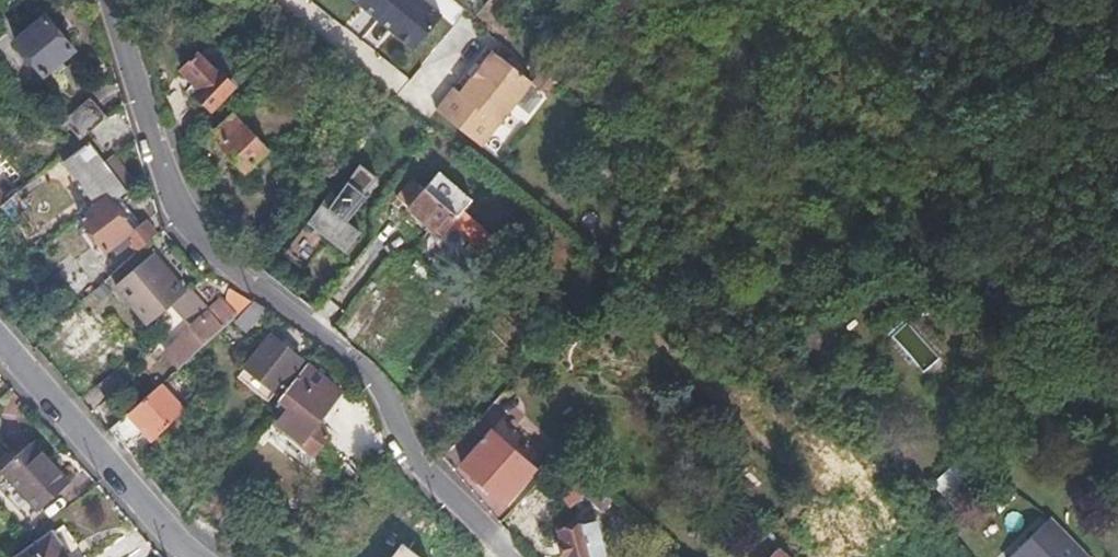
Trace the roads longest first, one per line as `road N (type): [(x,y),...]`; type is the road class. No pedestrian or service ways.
road 1 (residential): [(114,0),(184,215),(364,367),(421,463),(507,556)]
road 2 (residential): [(202,556),(0,340)]

